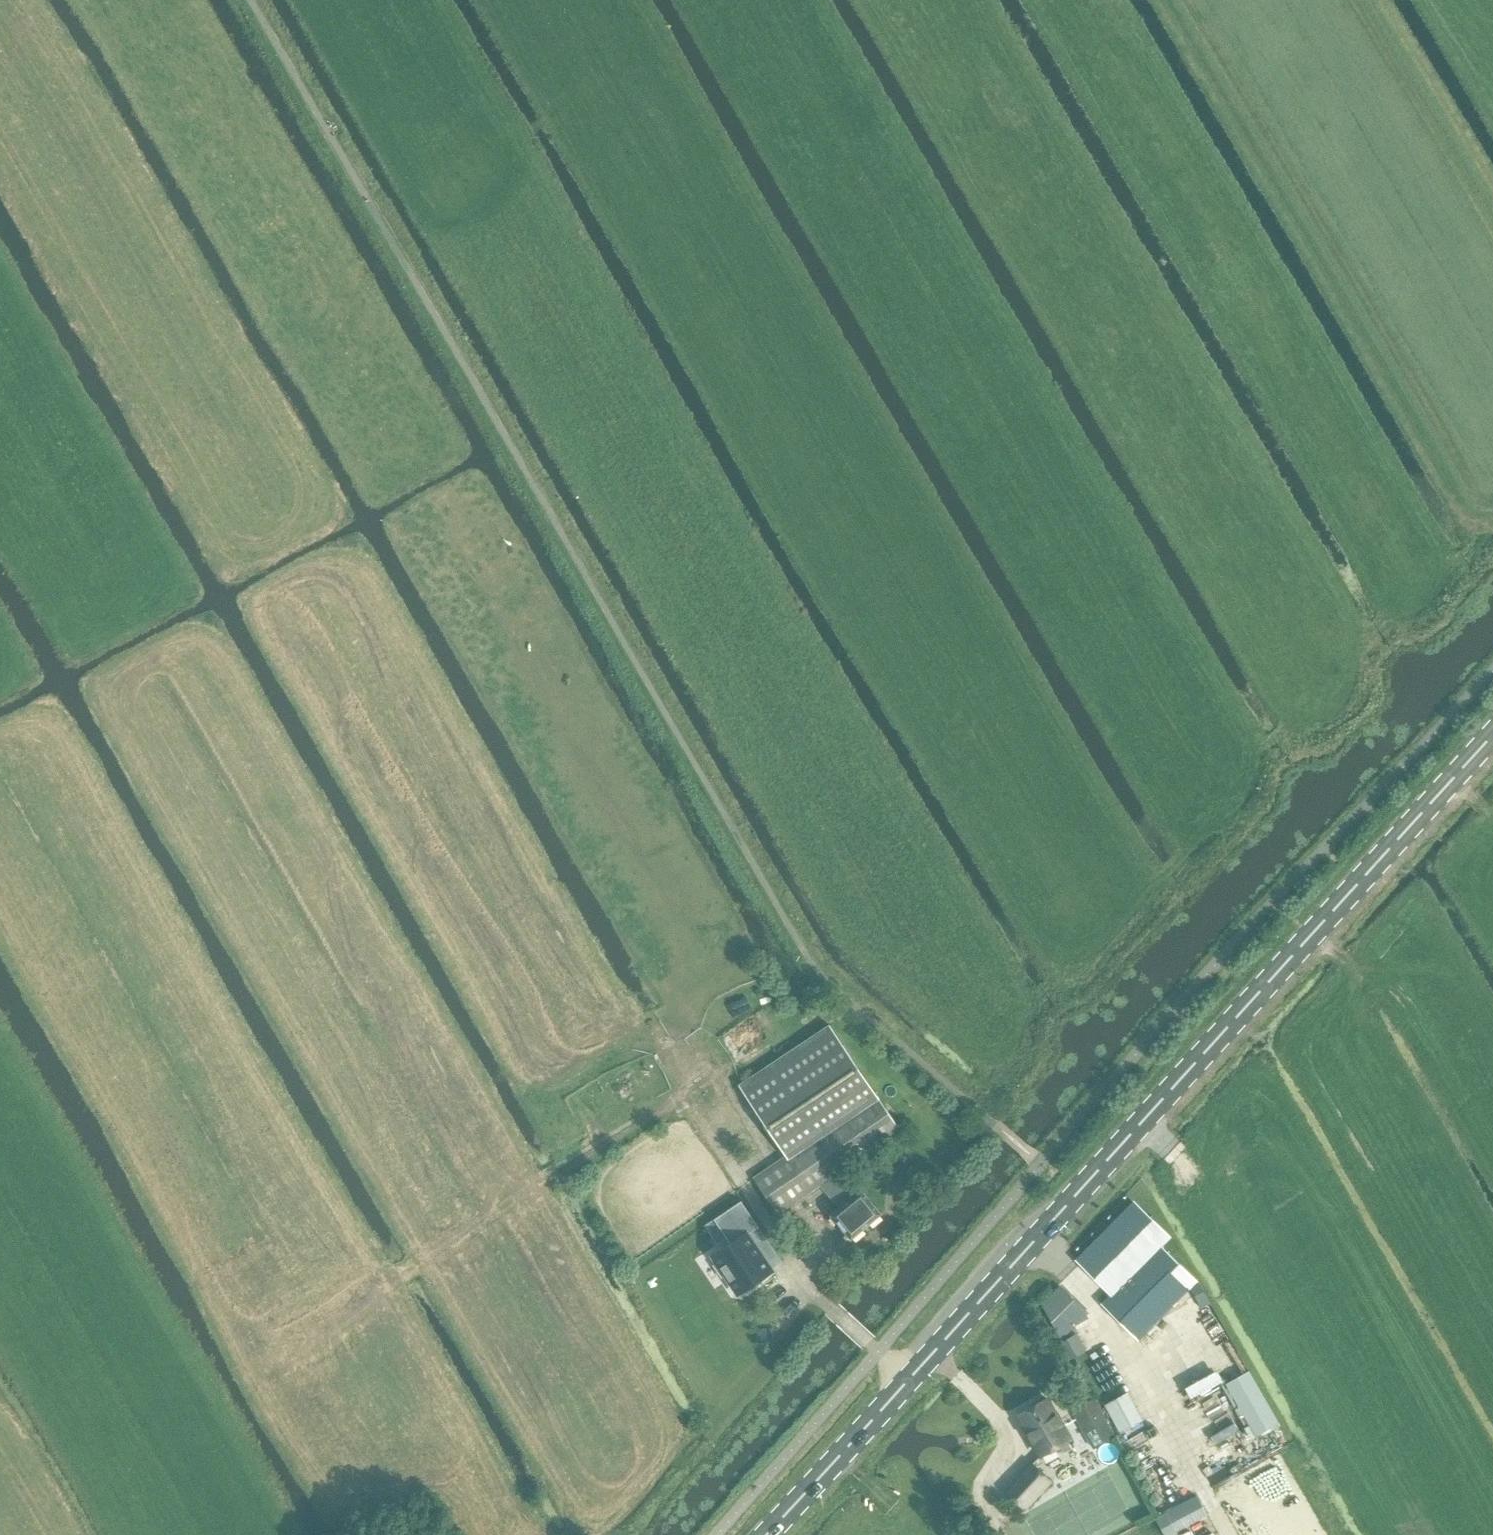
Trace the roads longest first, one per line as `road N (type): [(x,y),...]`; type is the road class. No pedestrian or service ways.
road 1 (primary): [(766,1534),(1492,734)]
road 2 (track): [(318,1319),(686,1089),(711,1091),(770,1235)]

